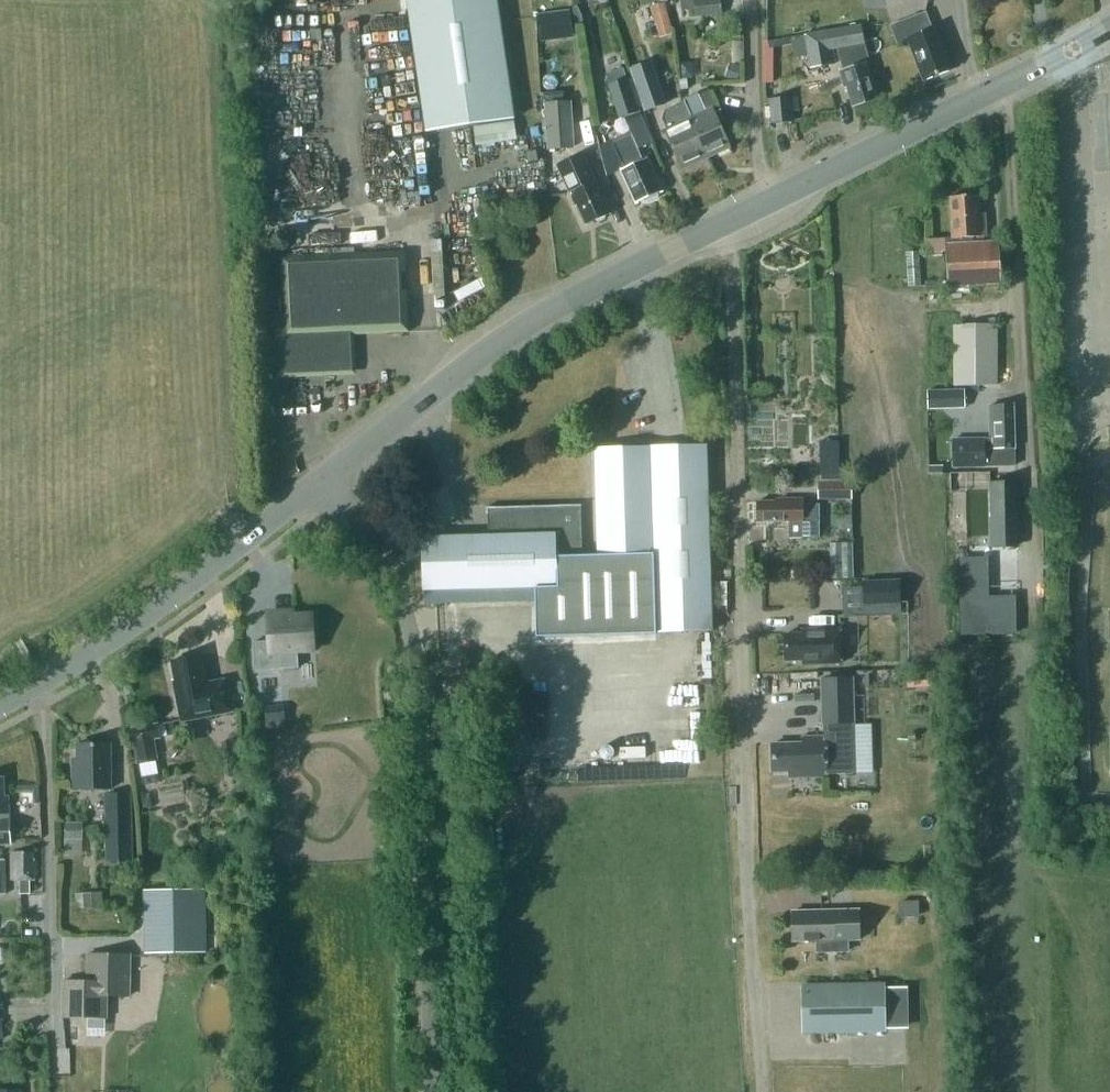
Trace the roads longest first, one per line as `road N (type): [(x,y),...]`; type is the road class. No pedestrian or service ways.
road 1 (residential): [(723,223),(736,326),(747,806),(763,1091)]
road 2 (unclassified): [(432,1091),(417,679),(398,595),(324,480)]
road 3 (residential): [(1035,582),(1006,86)]
road 4 (tertiary): [(324,480),(489,350),(611,276),(723,223)]
road 5 (tertiary): [(28,687),(197,579),(324,480)]
road 6 (residential): [(28,687),(45,752),(54,1013)]
road 7 (tertiary): [(723,223),(1006,86)]

